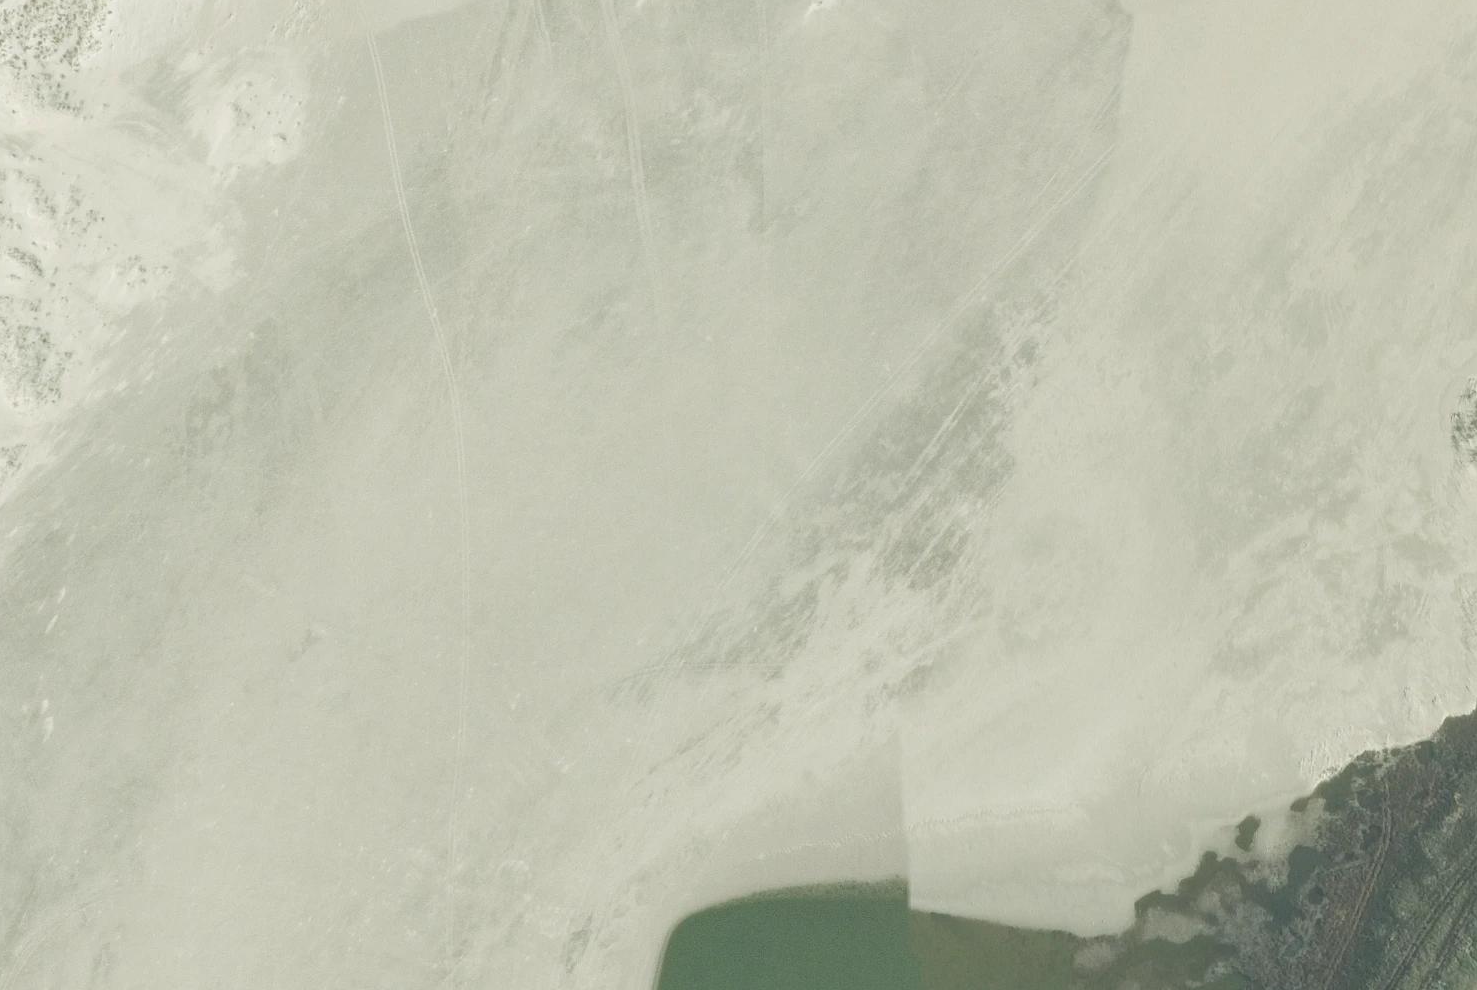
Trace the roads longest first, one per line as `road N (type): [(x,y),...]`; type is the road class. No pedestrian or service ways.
road 1 (track): [(1386,989),(1476,855)]

